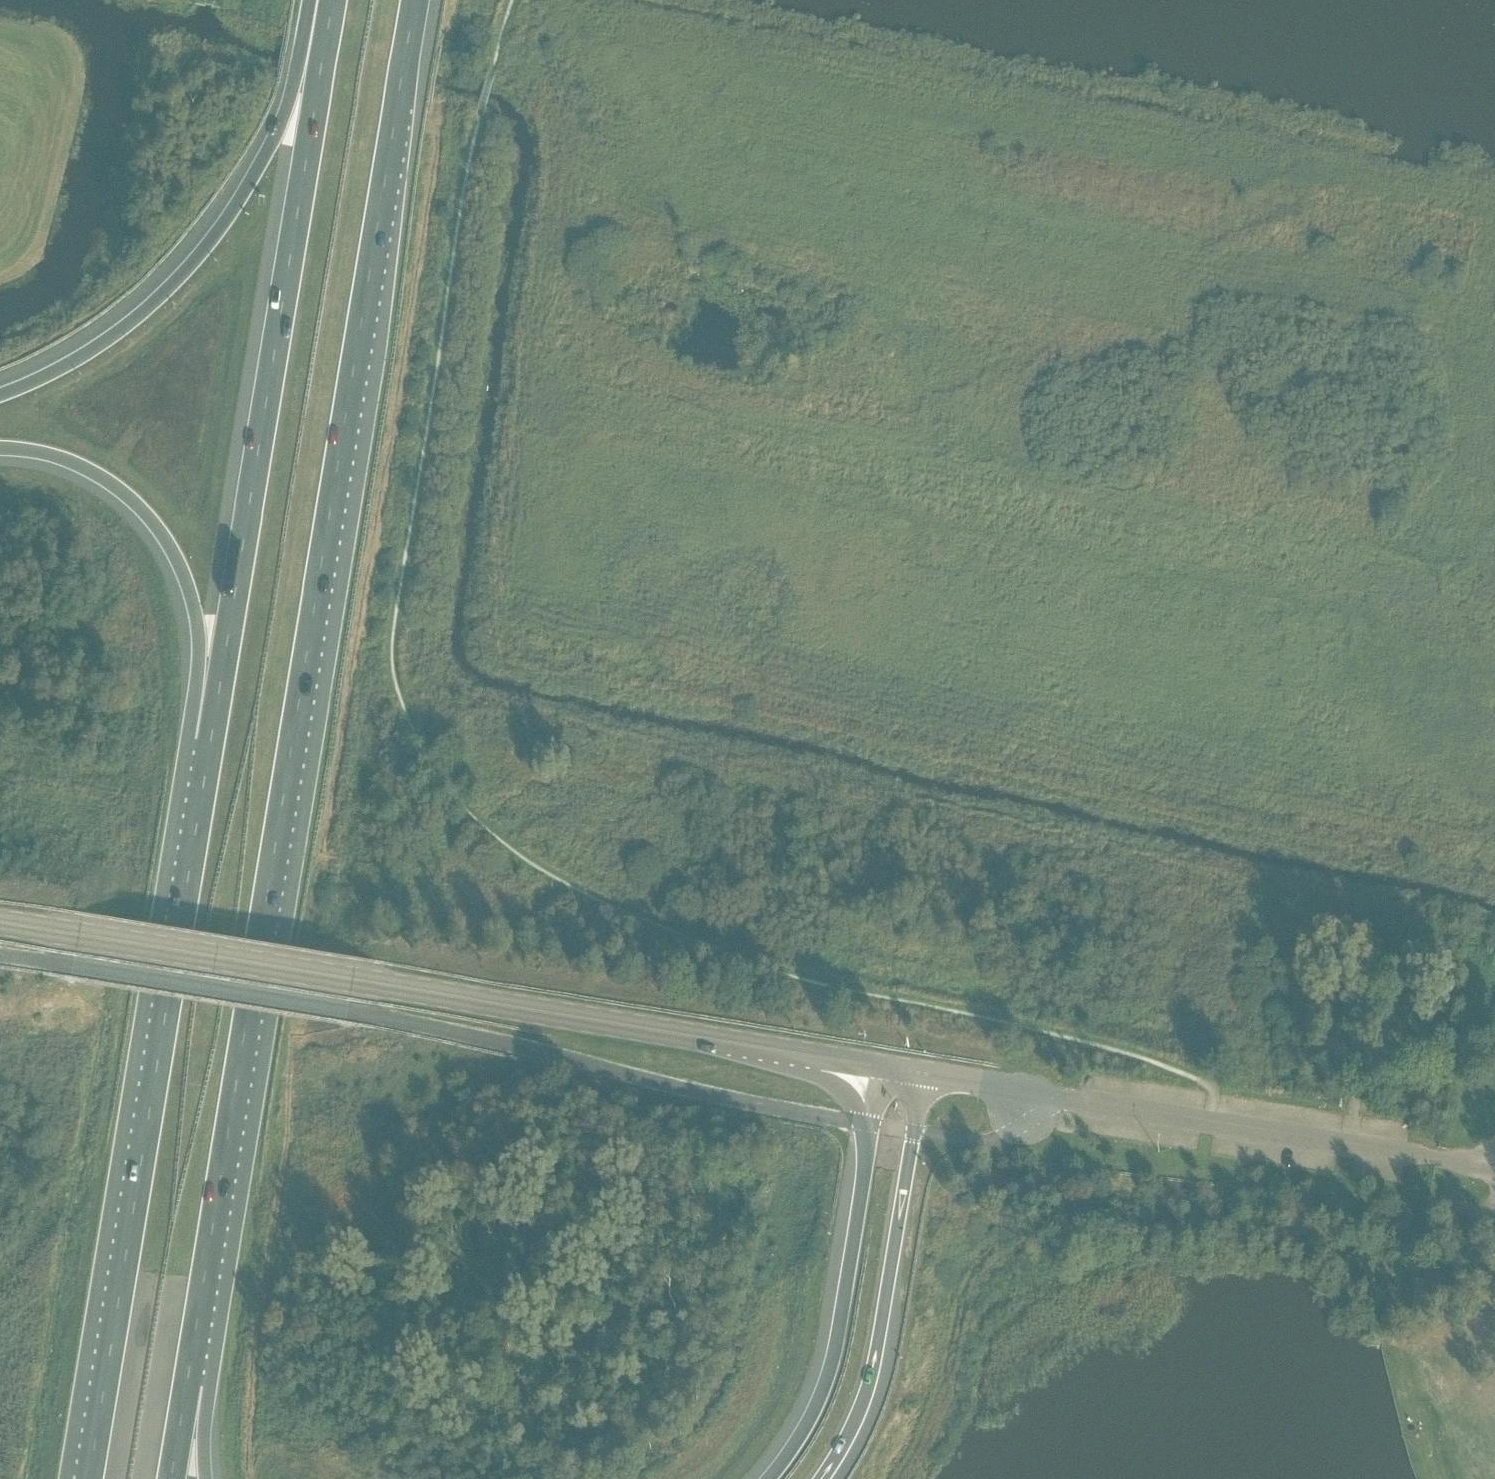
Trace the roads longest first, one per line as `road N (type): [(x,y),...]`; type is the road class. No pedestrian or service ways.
road 1 (motorway): [(189,1377),(415,0)]
road 2 (secondary): [(880,1067),(0,922)]
road 3 (unclassified): [(872,1125),(460,1032),(0,956)]
road 4 (motorway): [(333,0),(212,740)]
road 5 (motorway): [(212,740),(89,1478)]
road 6 (motorway): [(318,0),(277,137),(197,259),(100,346),(0,396)]
road 7 (motorway): [(0,450),(75,467),(120,494),(163,538),(190,591),(212,740)]
road 8 (motorway): [(872,1125),(837,1345),(810,1420),(770,1478)]
road 9 (motorway): [(823,1478),(858,1419),(871,1377),(914,1132)]
road 10 (unclassified): [(1066,1098),(993,1142),(914,1132)]
road 11 (unclassified): [(1210,1122),(1066,1098)]
road 12 (unclassified): [(1066,1098),(923,1073)]

